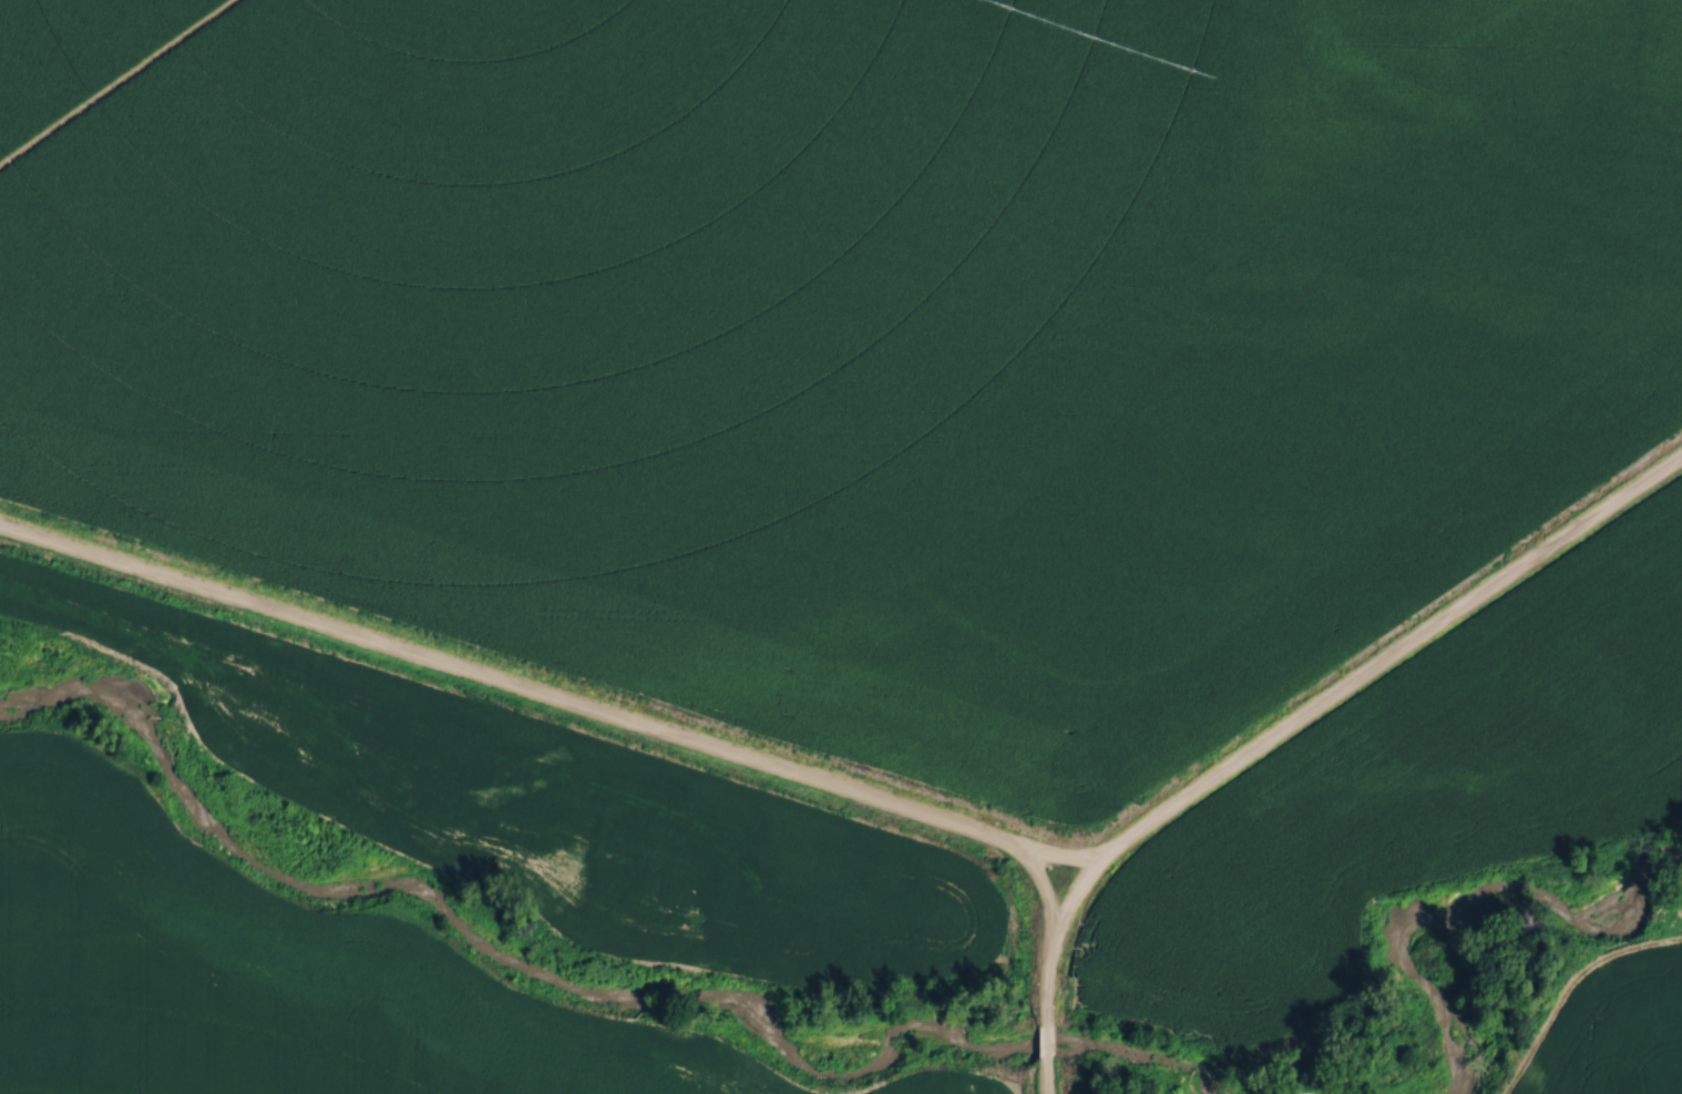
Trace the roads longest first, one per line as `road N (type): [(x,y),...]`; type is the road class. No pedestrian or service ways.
road 1 (residential): [(1055,930),(1035,868),(1021,852),(0,527)]
road 2 (residential): [(1059,1029),(1055,930),(1076,889),(1116,846),(1681,460)]

